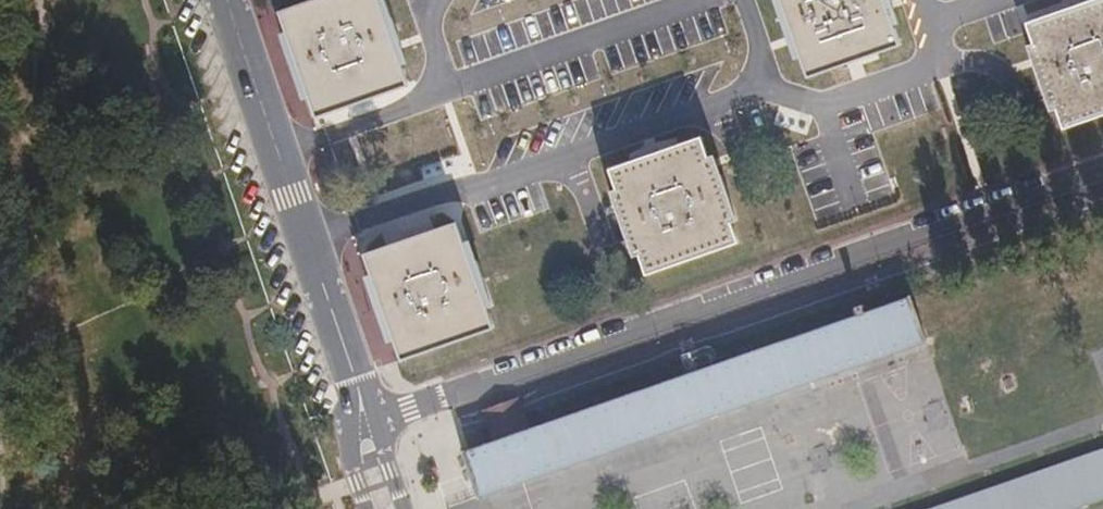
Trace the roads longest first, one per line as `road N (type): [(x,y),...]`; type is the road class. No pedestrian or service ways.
road 1 (residential): [(366,424),(1102,170)]
road 2 (residential): [(366,424),(226,0)]

